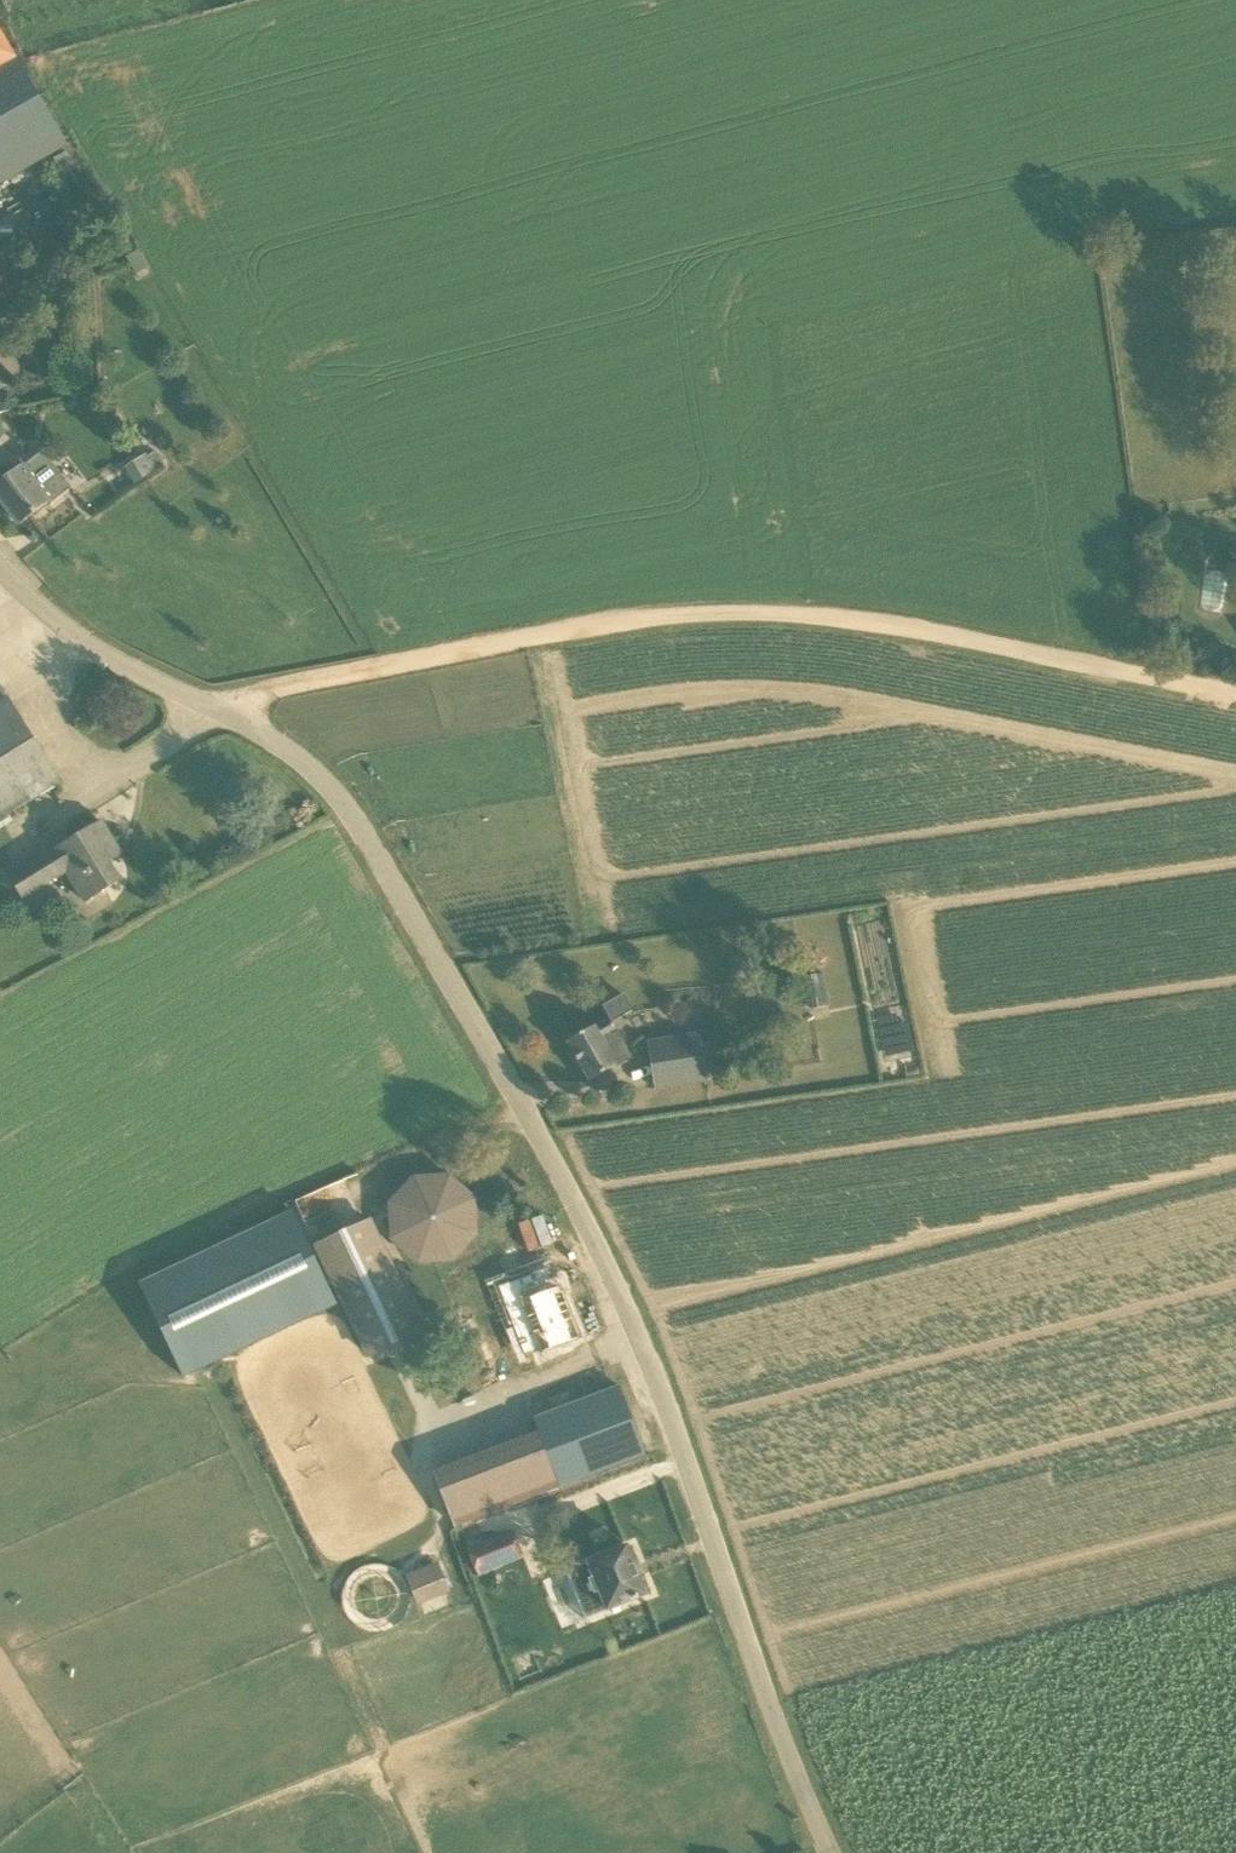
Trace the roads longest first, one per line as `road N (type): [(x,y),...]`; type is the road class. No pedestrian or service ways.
road 1 (unclassified): [(828,1852),(622,1316),(386,866),(341,797),(294,753),(101,654),(0,567)]
road 2 (track): [(232,717),(268,689),(706,614),(797,614),(1228,692)]

